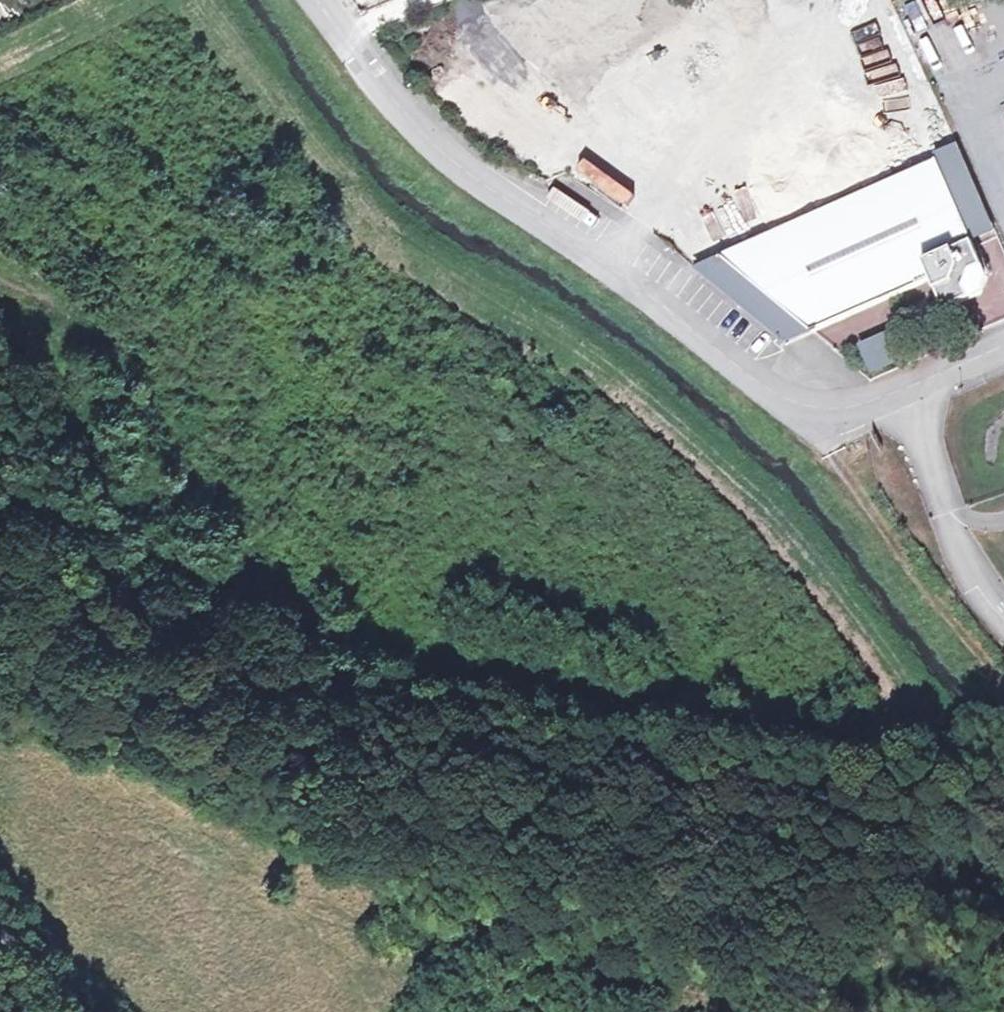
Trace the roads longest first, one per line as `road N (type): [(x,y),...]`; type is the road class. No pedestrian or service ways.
road 1 (unclassified): [(1003,340),(840,412),(813,415),(617,269),(465,172),(402,106),(322,0)]

